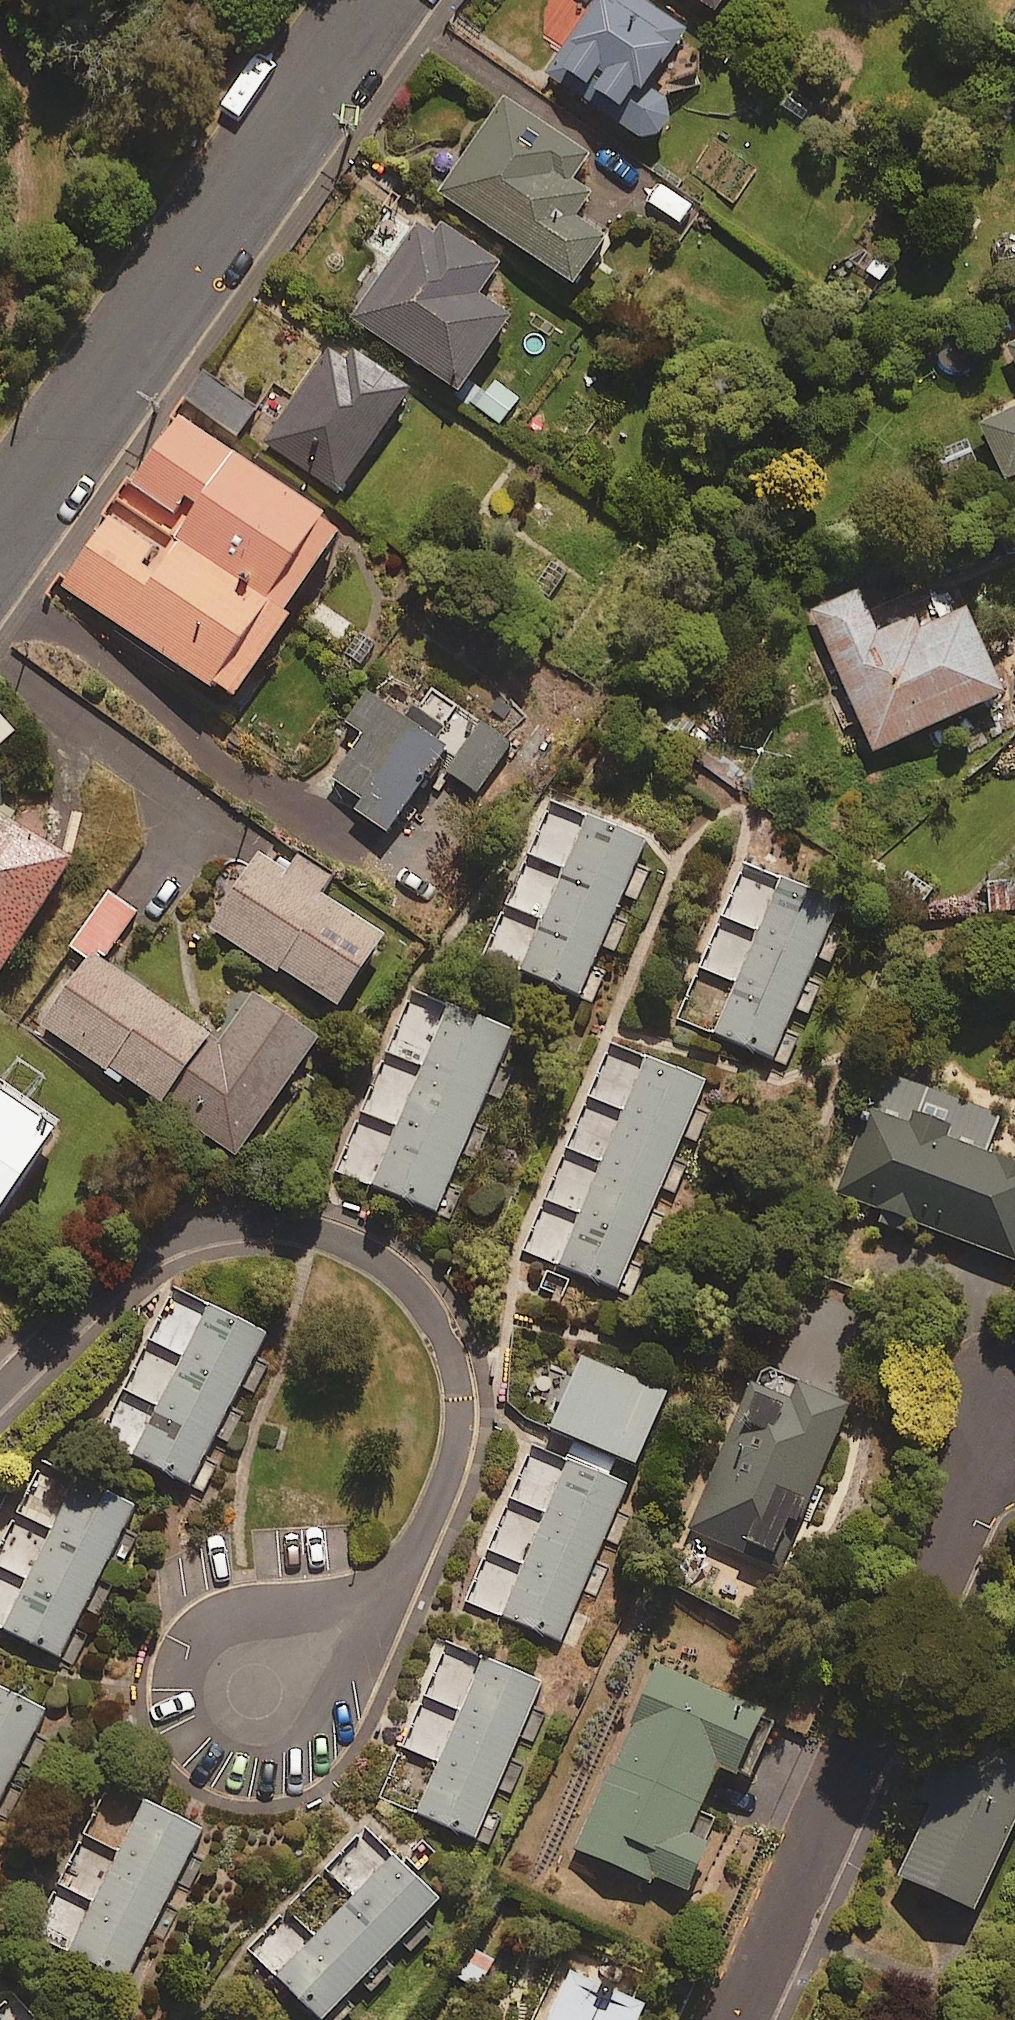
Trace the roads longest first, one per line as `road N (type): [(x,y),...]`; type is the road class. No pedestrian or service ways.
road 1 (residential): [(254,1700),(375,1614),(430,1526),(460,1433),(450,1342),(411,1282),(339,1237),(262,1222),(202,1226),(141,1256),(0,1387)]
road 2 (residential): [(1014,1406),(727,2019)]
road 3 (residential): [(377,0),(0,530)]

